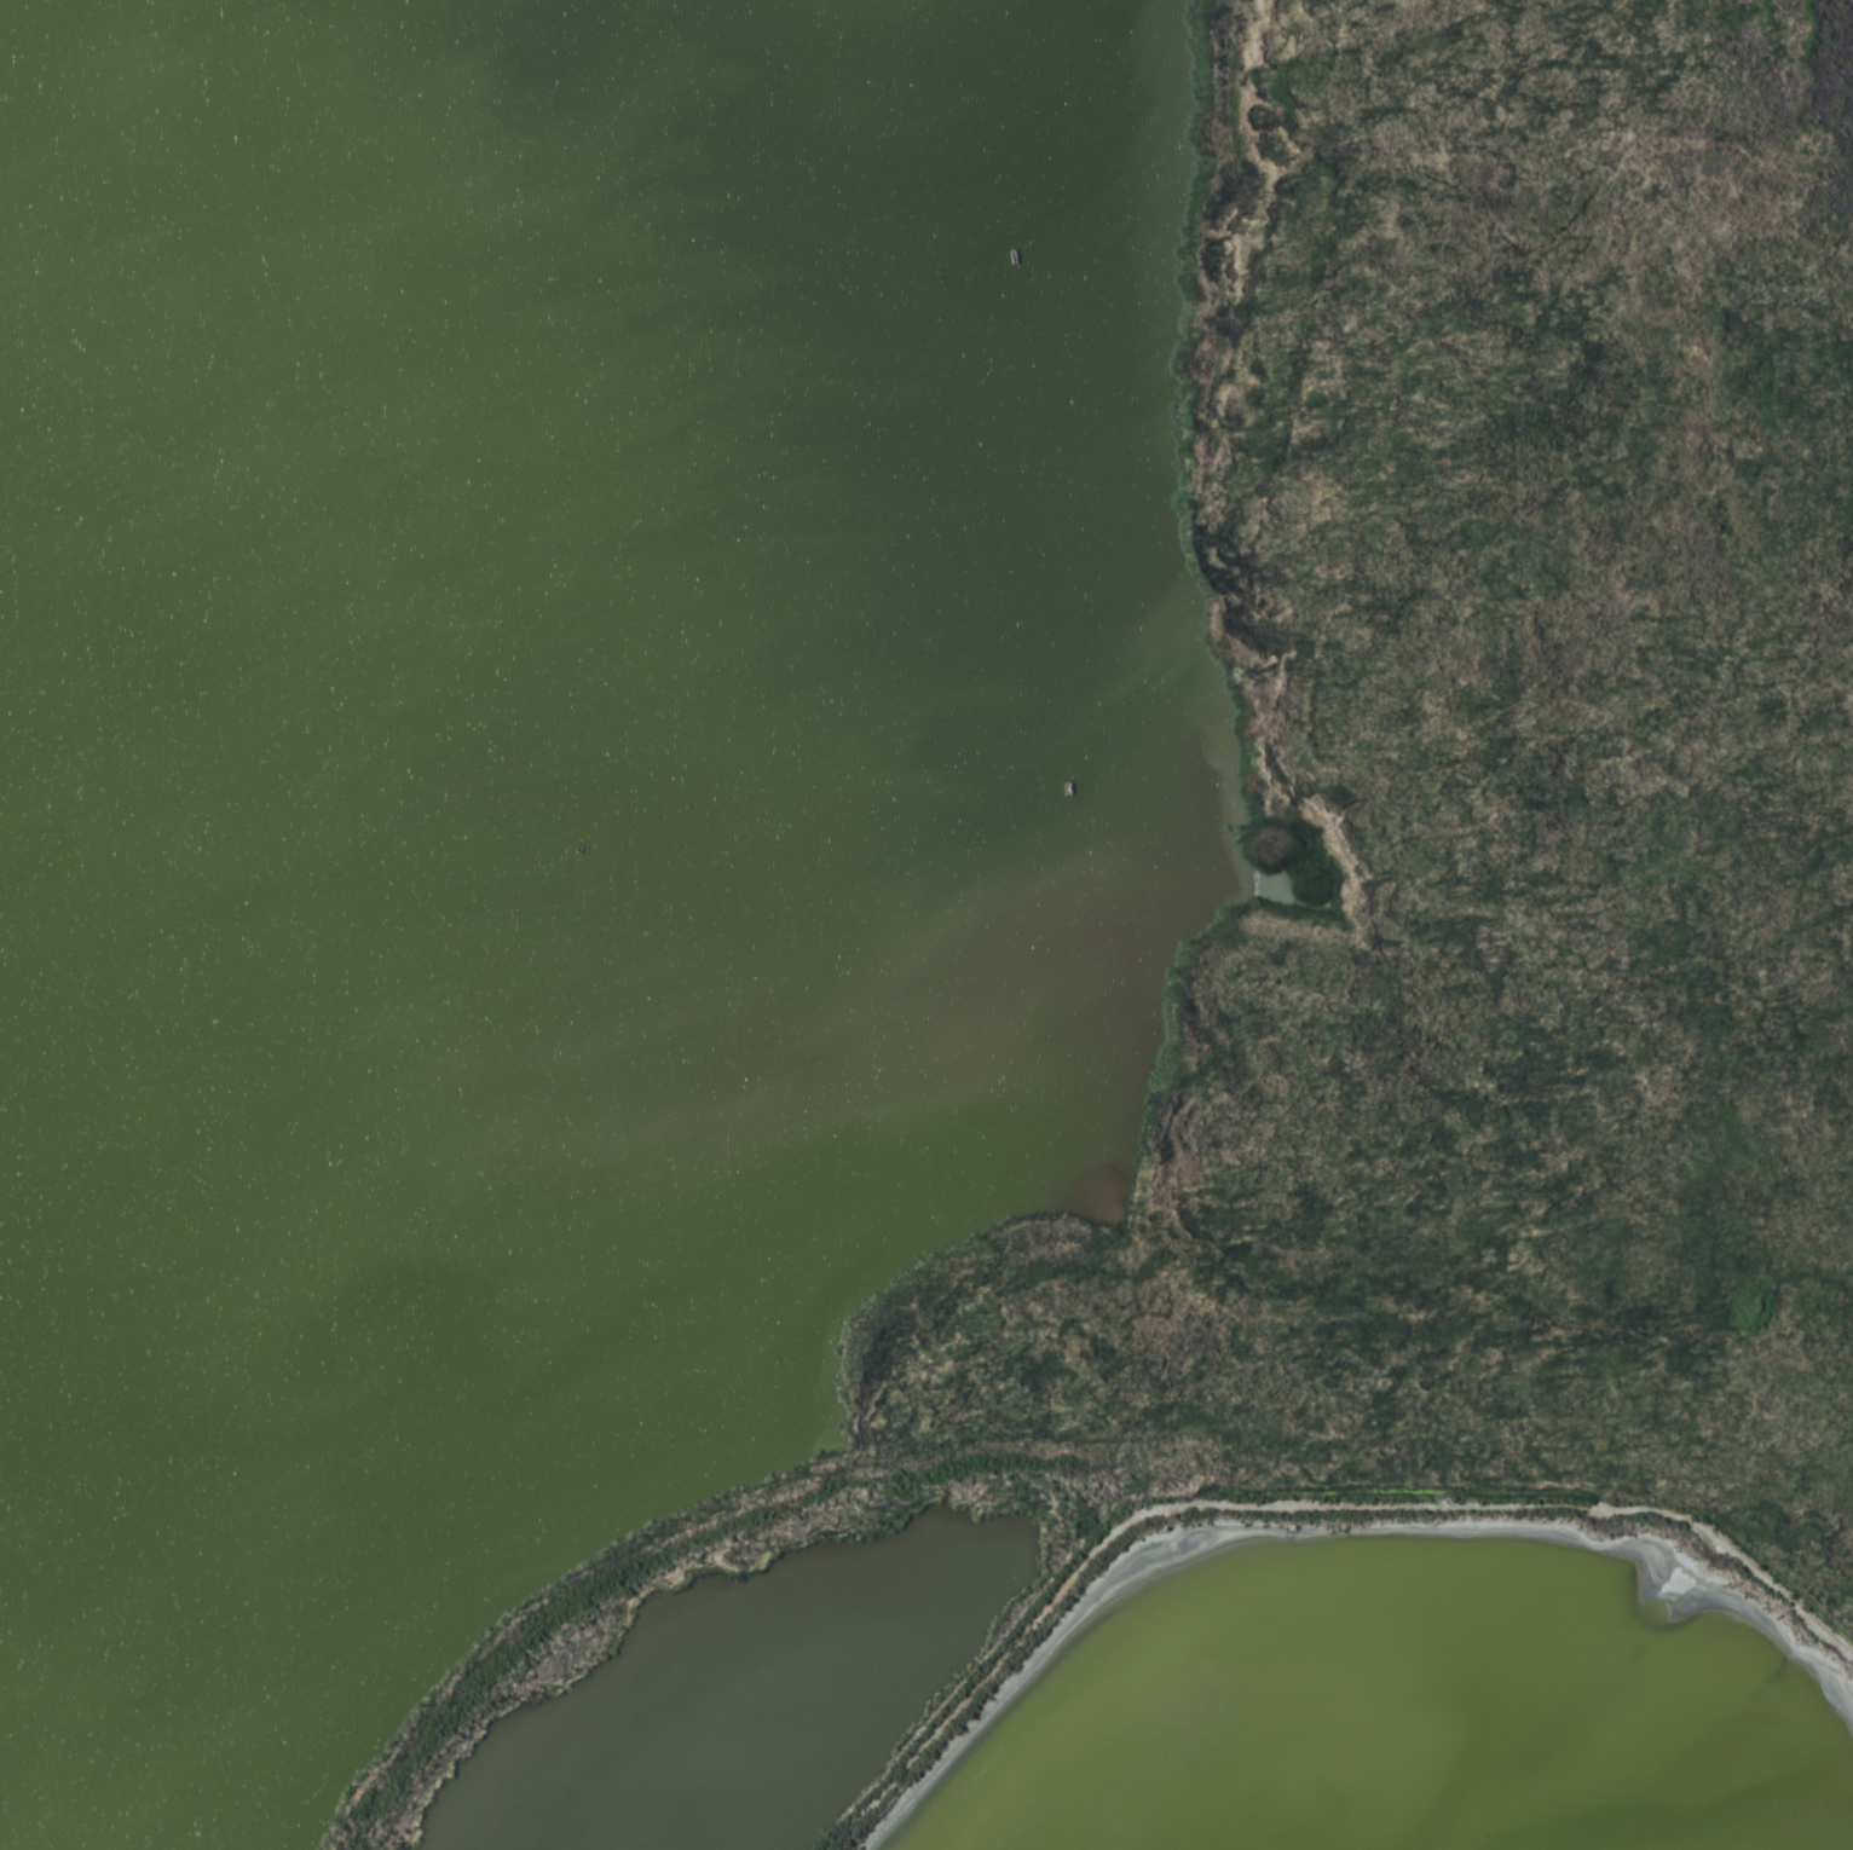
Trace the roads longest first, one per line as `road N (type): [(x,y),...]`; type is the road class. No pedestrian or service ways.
road 1 (residential): [(1852,1468),(1678,1469)]

